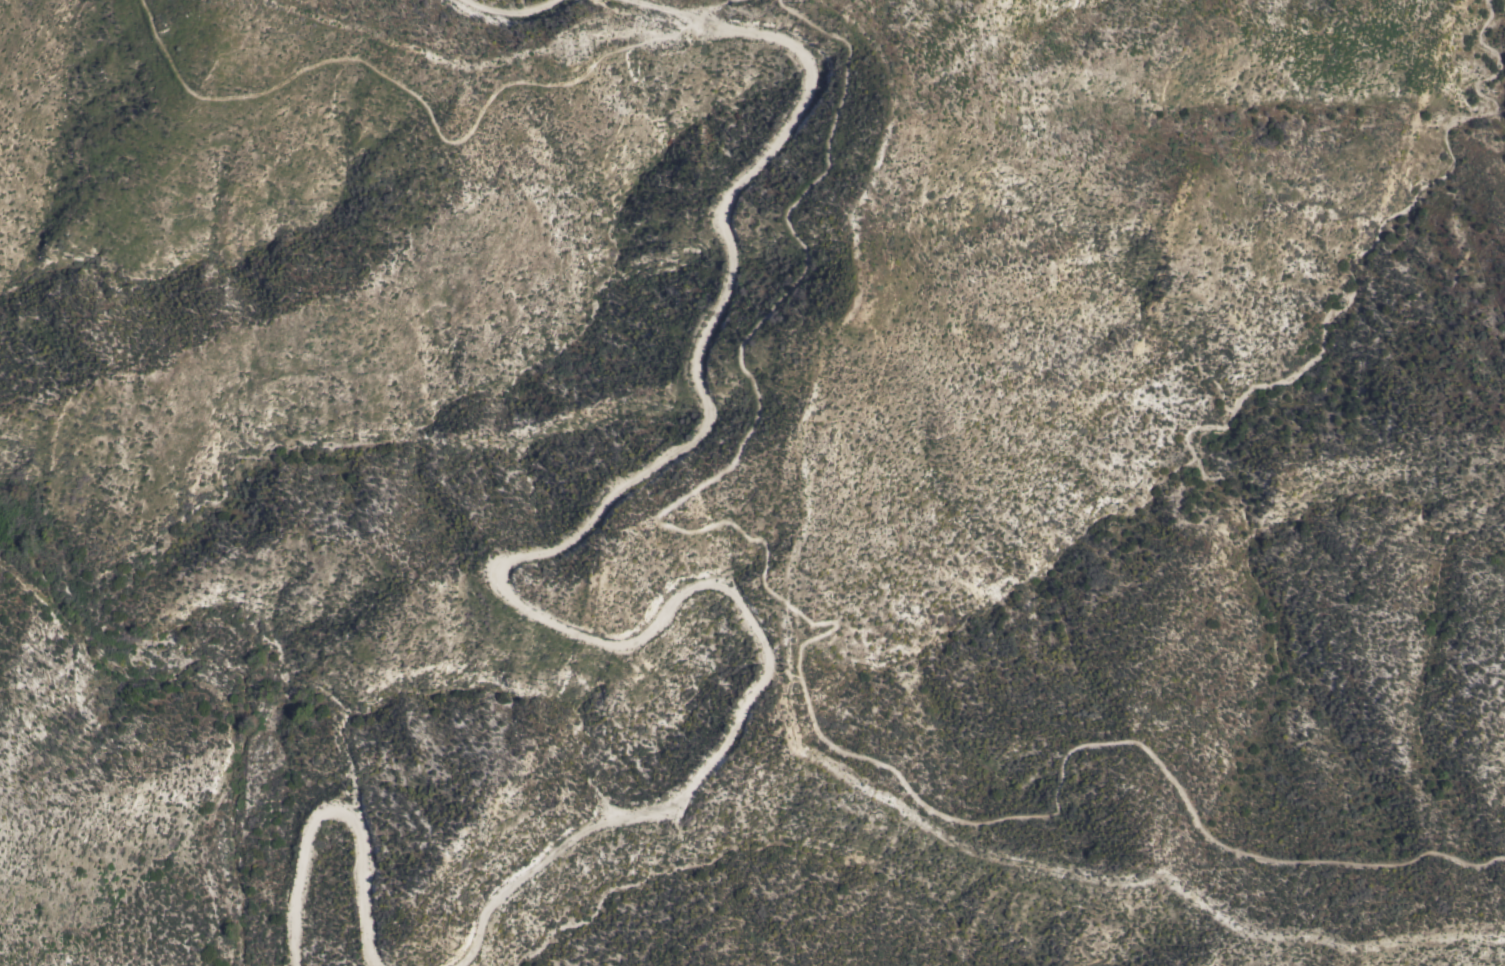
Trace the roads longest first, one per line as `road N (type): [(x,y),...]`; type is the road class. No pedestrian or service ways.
road 1 (track): [(651,0),(783,41),(801,61),(803,98),(728,204),(732,267),(700,351),(699,432),(619,489),(570,540),(518,556),(510,578),(535,608),(608,642),(644,634),(684,590),(718,587),(734,596),(769,651),(770,671),(692,791),(576,834),(495,898),(478,947),(461,965)]
road 2 (track): [(386,965),(372,943),(361,825),(342,808),(319,825),(301,965)]

